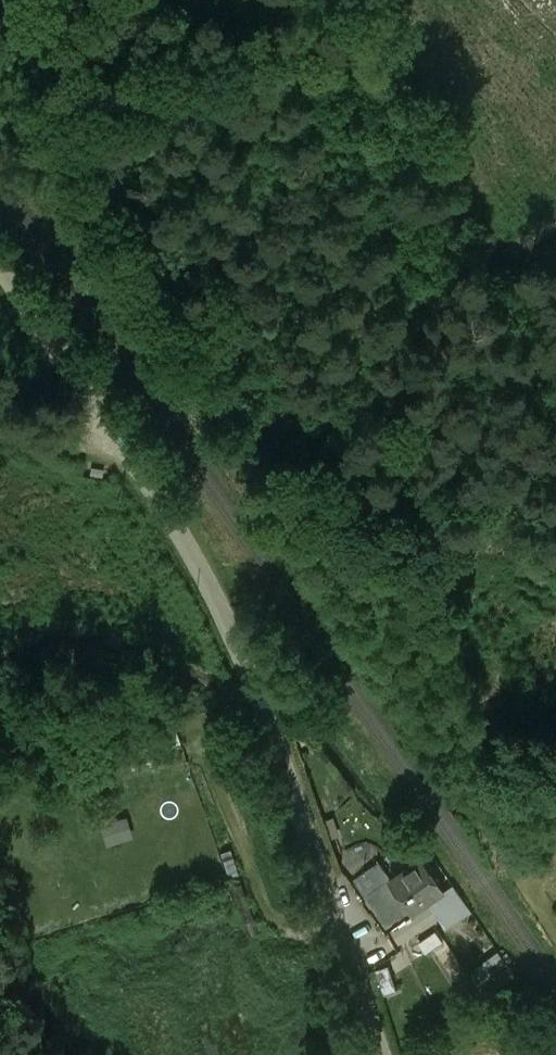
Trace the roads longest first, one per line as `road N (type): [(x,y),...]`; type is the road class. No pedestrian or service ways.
road 1 (unclassified): [(0,272),(199,565),(242,650),(386,1054)]

